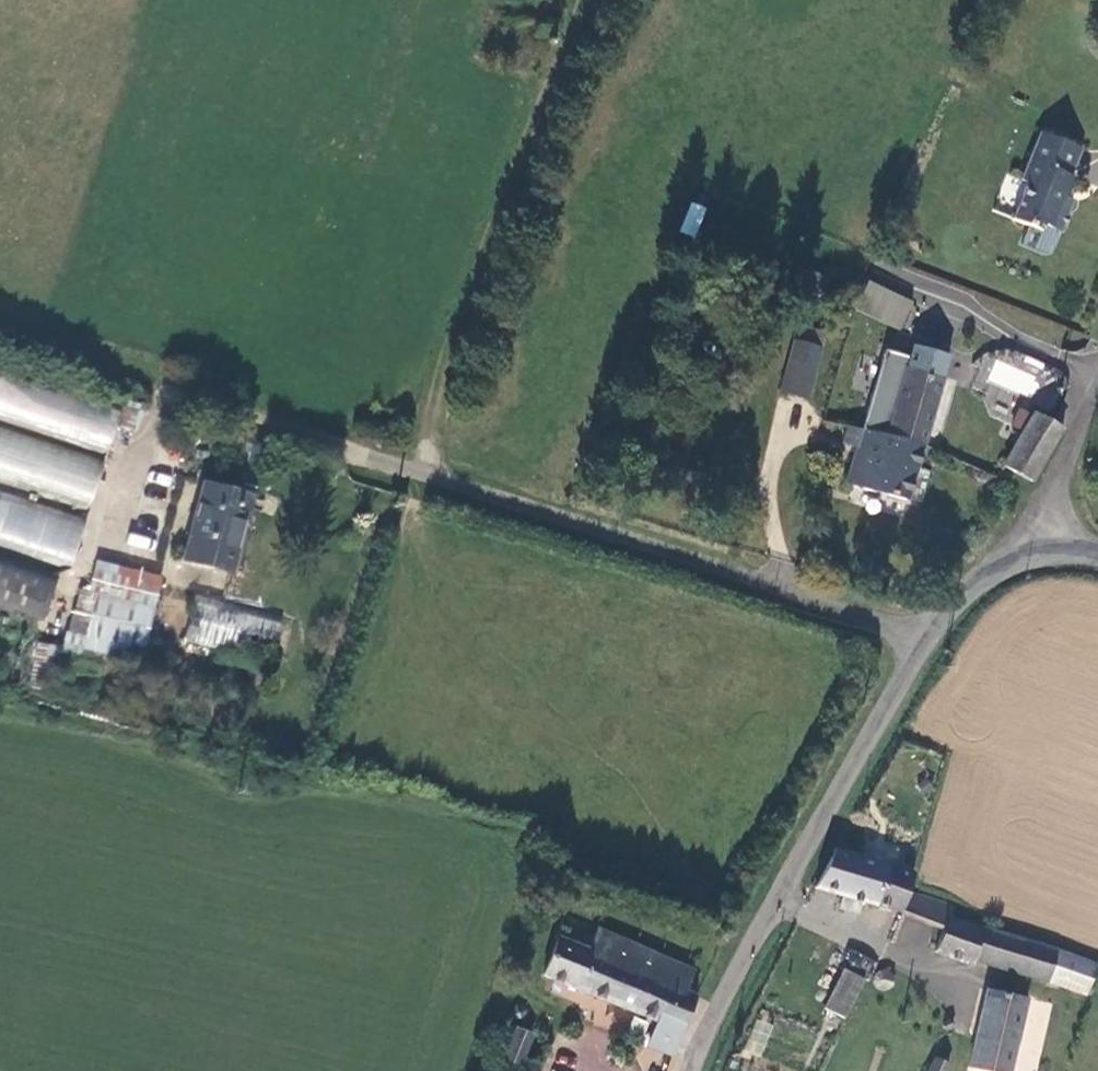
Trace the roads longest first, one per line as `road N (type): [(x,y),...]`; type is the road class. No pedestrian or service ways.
road 1 (unclassified): [(929,640),(777,585),(369,461)]
road 2 (unclassified): [(690,1070),(929,640)]
road 3 (unclassified): [(1046,551),(1059,474),(1097,383)]
road 4 (unclassified): [(929,640),(990,573),(1046,551)]

